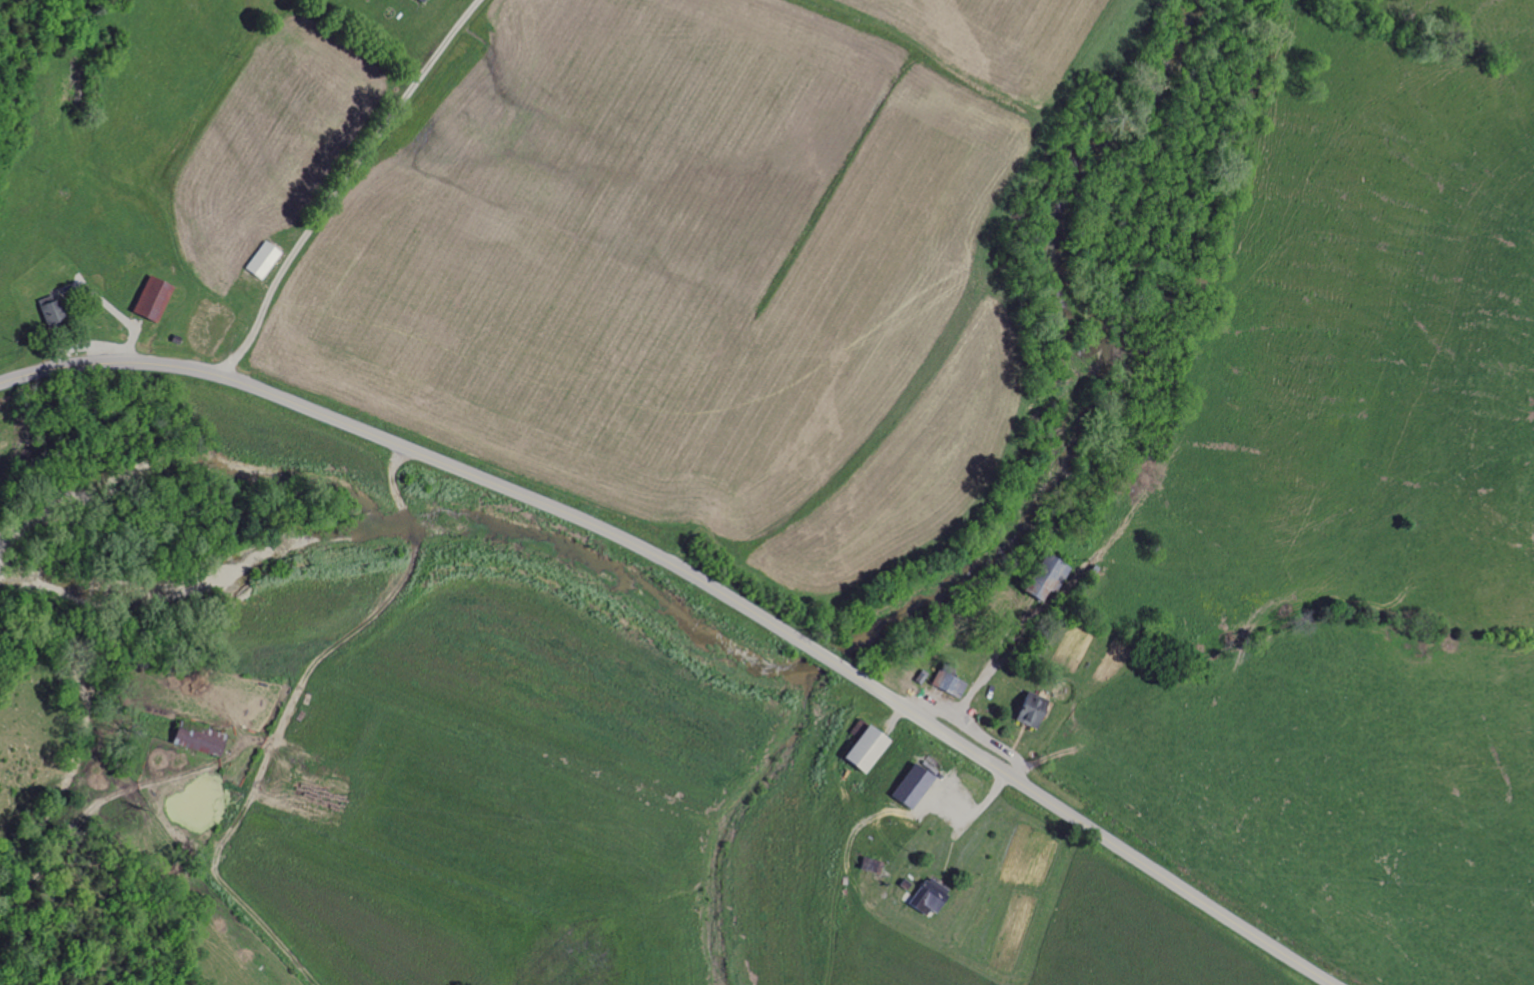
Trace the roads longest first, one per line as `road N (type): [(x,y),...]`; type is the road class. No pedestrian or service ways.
road 1 (secondary): [(1333,984),(830,662),(607,533),(206,374),(113,365),(0,385)]
road 2 (track): [(0,582),(149,599),(300,539),(469,525),(558,546),(662,600),(694,630),(754,664),(809,668),(817,654)]

